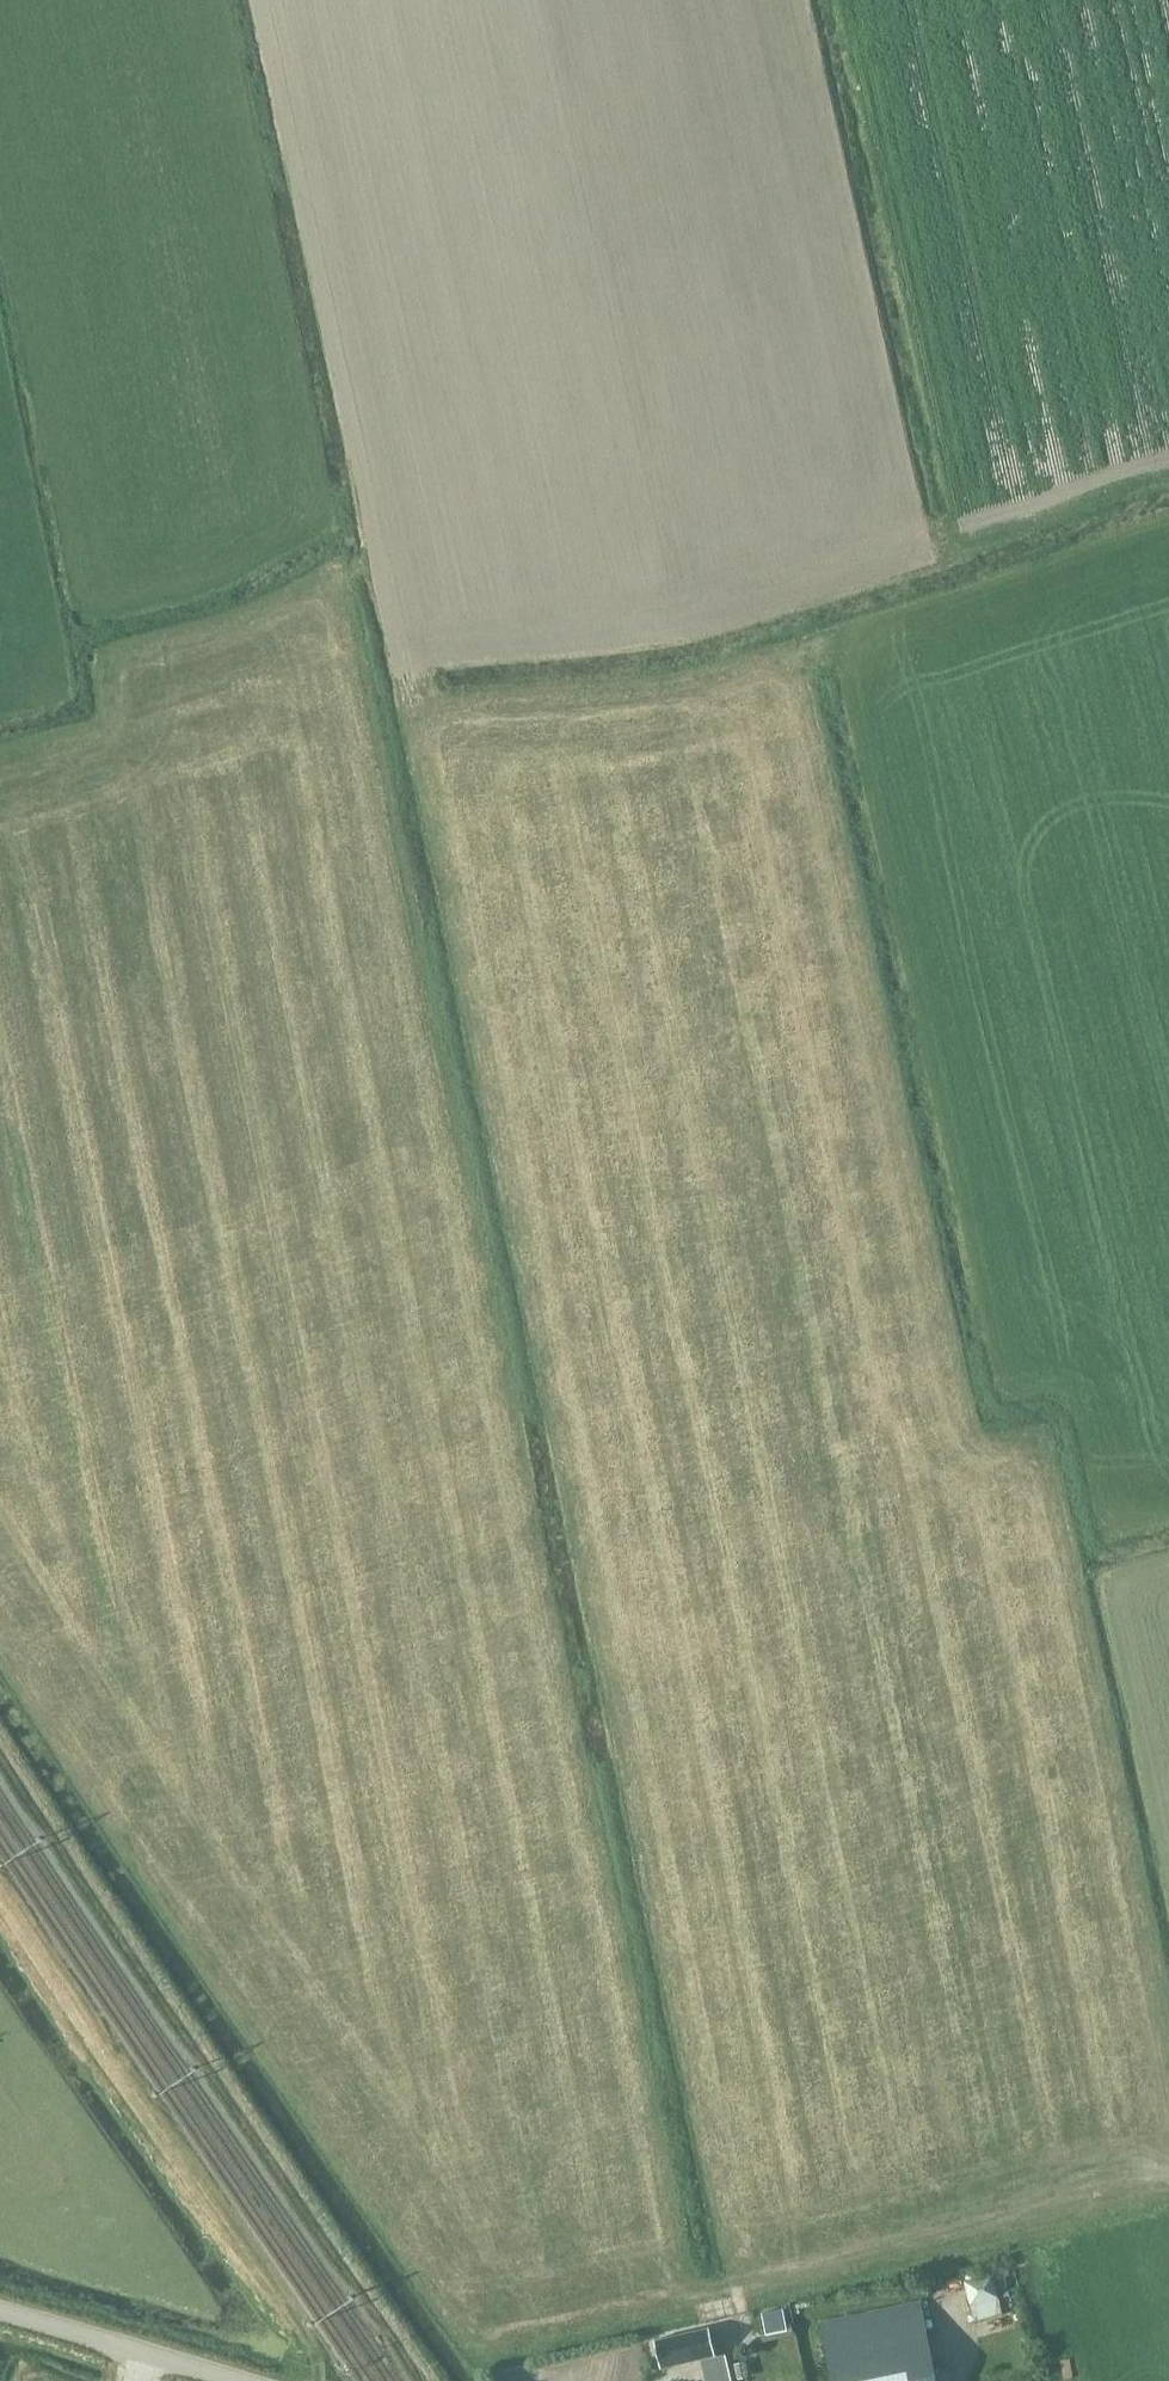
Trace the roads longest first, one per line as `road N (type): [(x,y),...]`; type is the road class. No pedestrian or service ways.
road 1 (unclassified): [(243,2380),(0,2305)]

